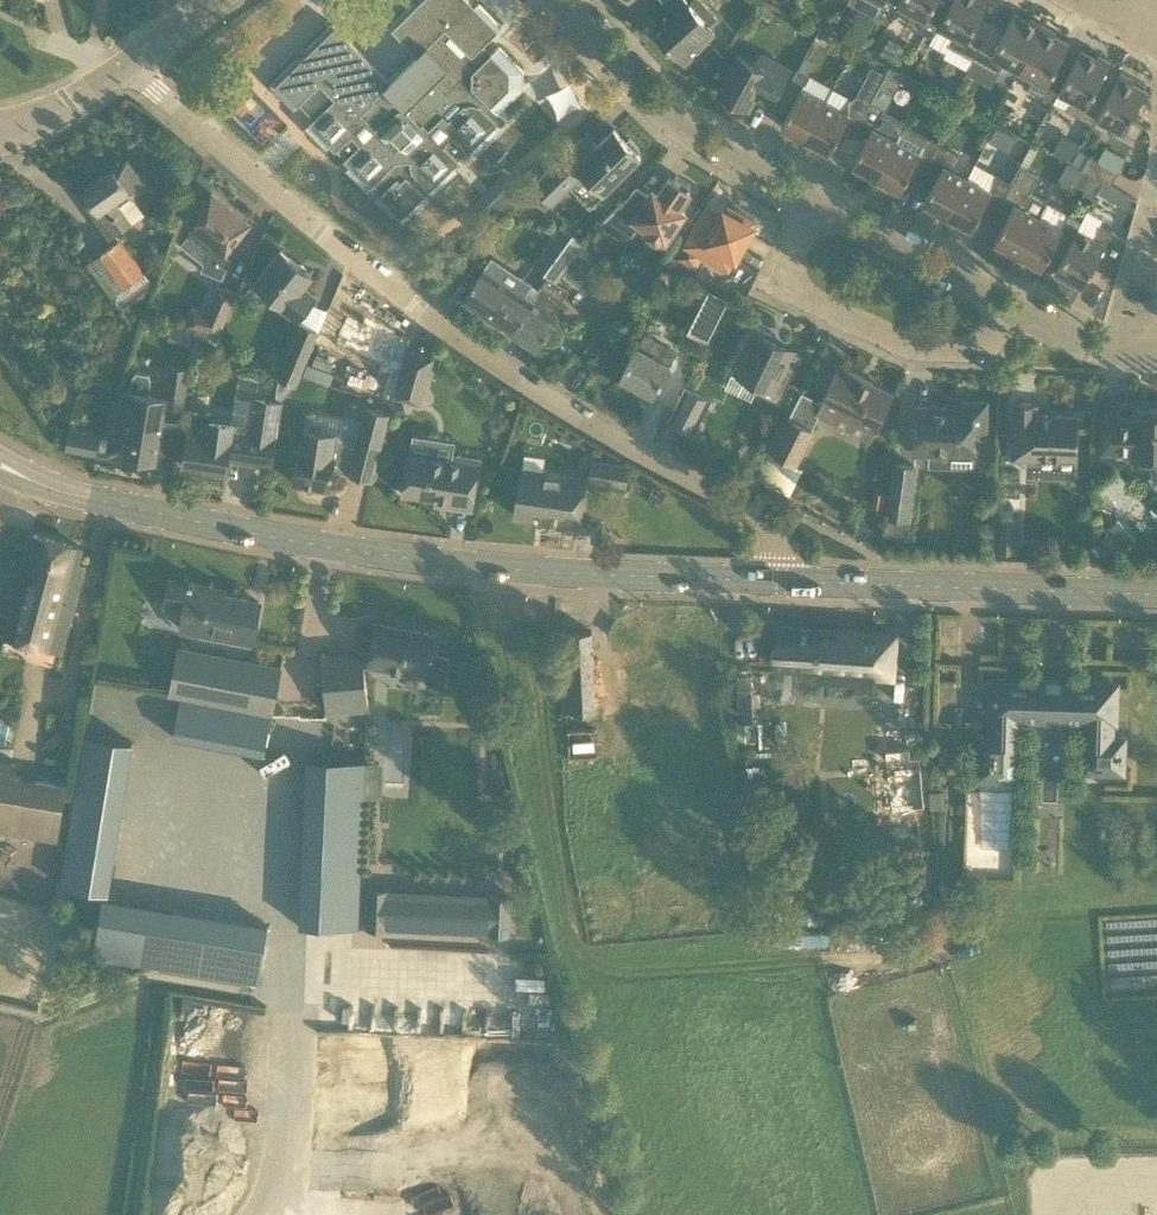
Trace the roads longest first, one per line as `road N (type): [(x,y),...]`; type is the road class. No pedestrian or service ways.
road 1 (residential): [(772,580),(771,529),(757,514),(636,452),(415,308),(125,68)]
road 2 (secondary): [(17,474),(88,497),(360,552),(518,570),(772,580)]
road 3 (secondary): [(772,580),(1156,592)]
road 4 (residential): [(820,207),(781,281),(911,347),(982,351),(1012,309)]
road 5 (residential): [(559,0),(664,116),(820,207)]
road 6 (residential): [(820,207),(1012,309)]
road 7 (residential): [(1012,309),(1089,349),(1156,357)]
road 8 (residential): [(0,130),(61,107),(125,68)]

